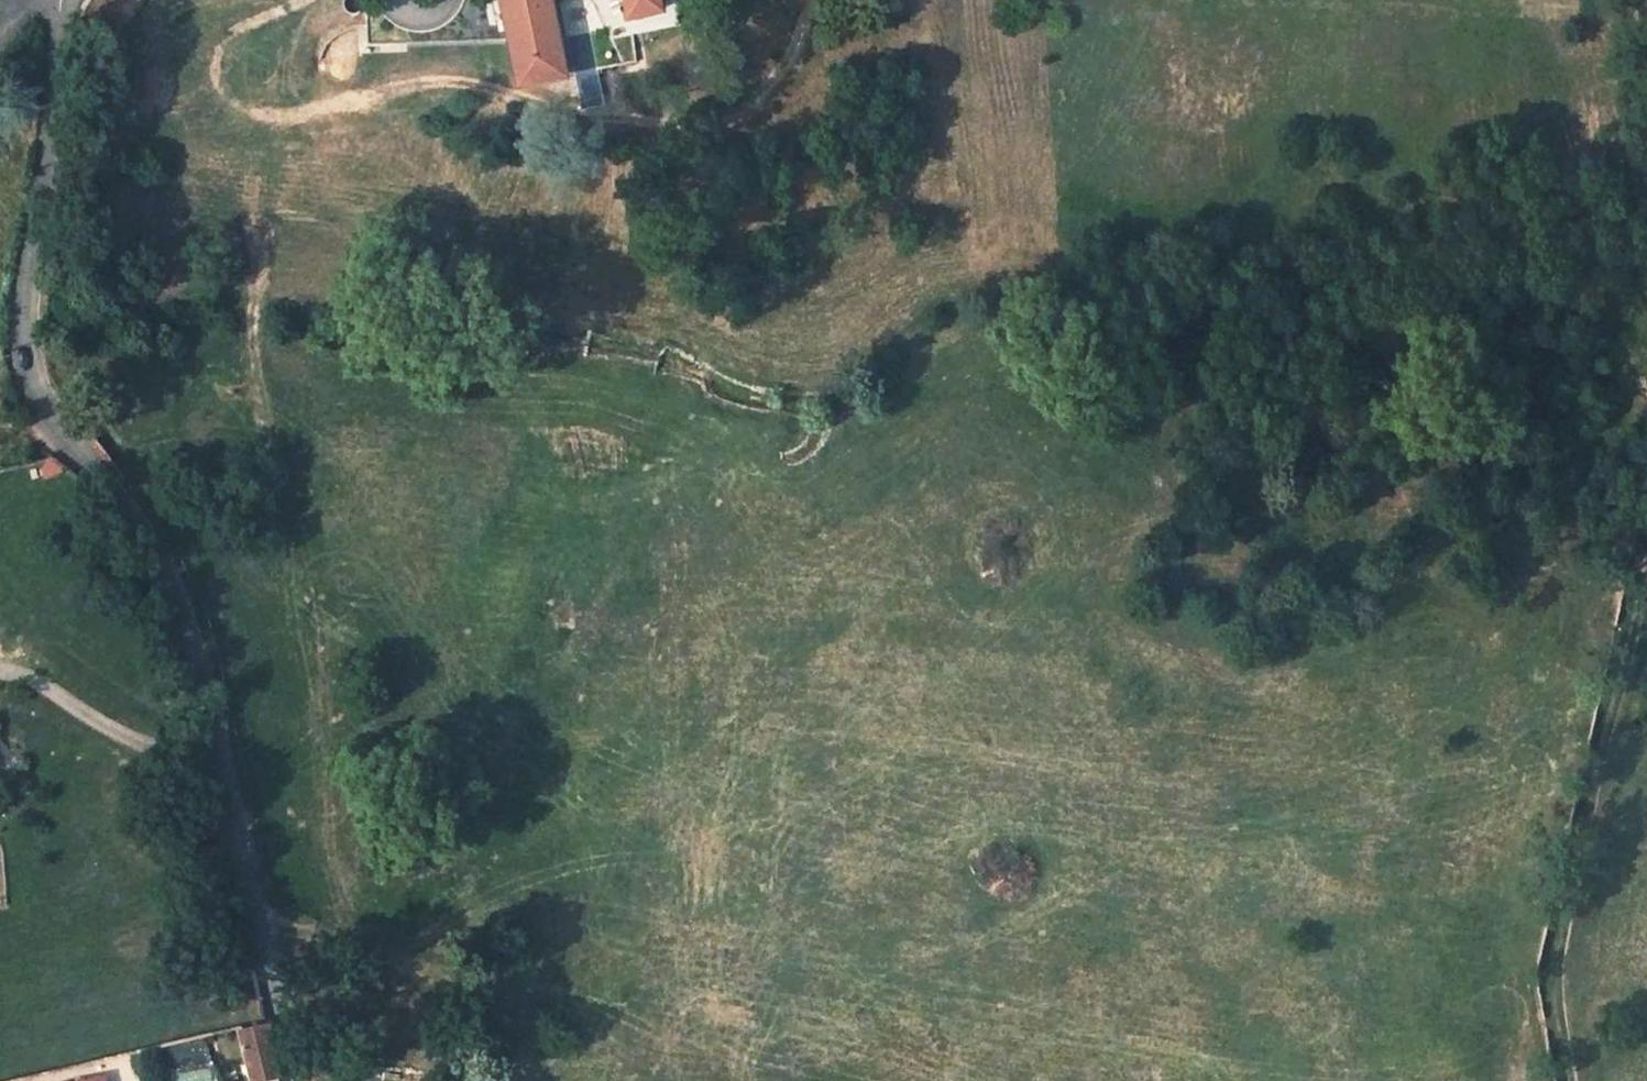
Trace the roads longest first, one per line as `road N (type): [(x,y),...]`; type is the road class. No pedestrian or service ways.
road 1 (unclassified): [(297,1080),(275,967),(192,658),(141,535),(51,420),(30,373),(27,269),(59,0)]
road 2 (track): [(1579,1080),(1564,960),(1646,578)]

